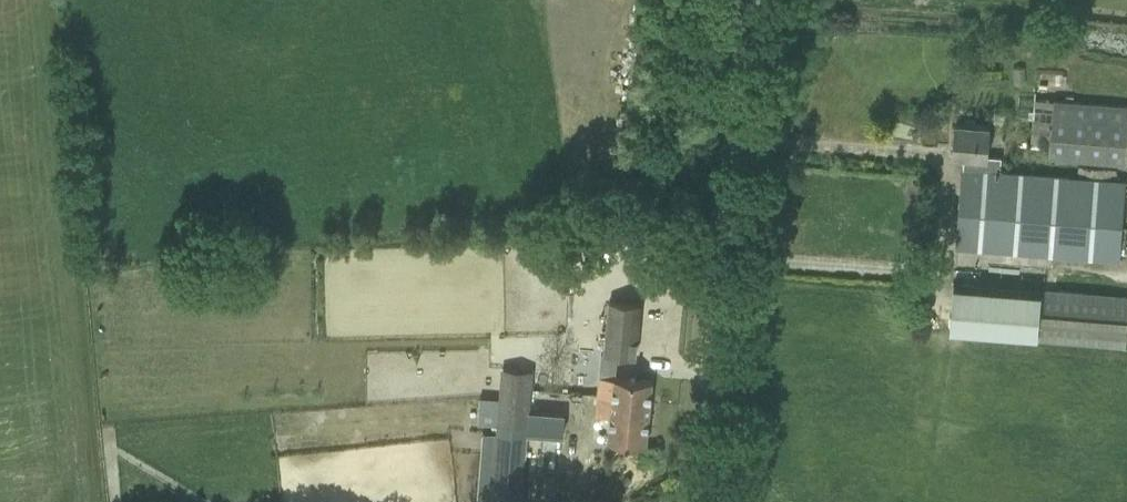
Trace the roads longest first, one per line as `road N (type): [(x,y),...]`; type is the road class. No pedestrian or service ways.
road 1 (unclassified): [(701,501),(748,0)]

